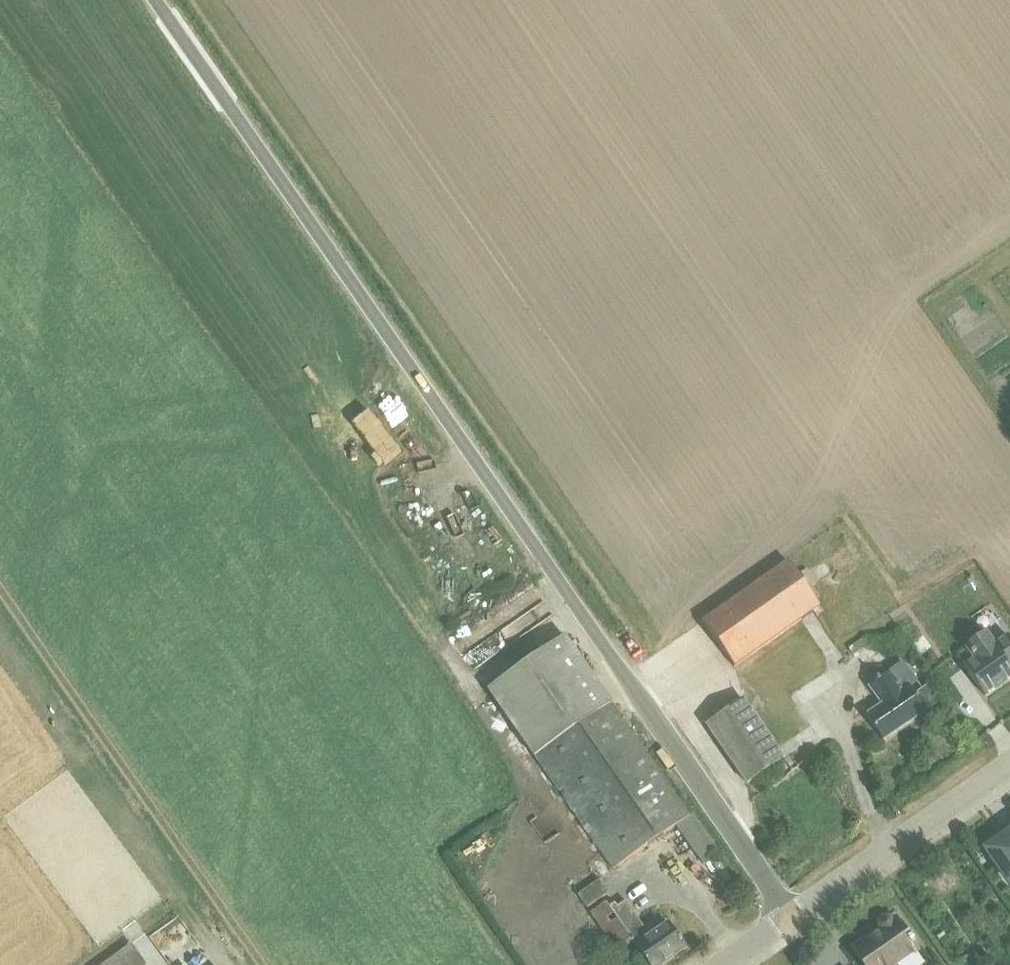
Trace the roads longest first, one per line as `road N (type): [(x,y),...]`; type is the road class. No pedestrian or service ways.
road 1 (unclassified): [(793,921),(151,0)]
road 2 (tertiary): [(793,921),(1009,771)]

